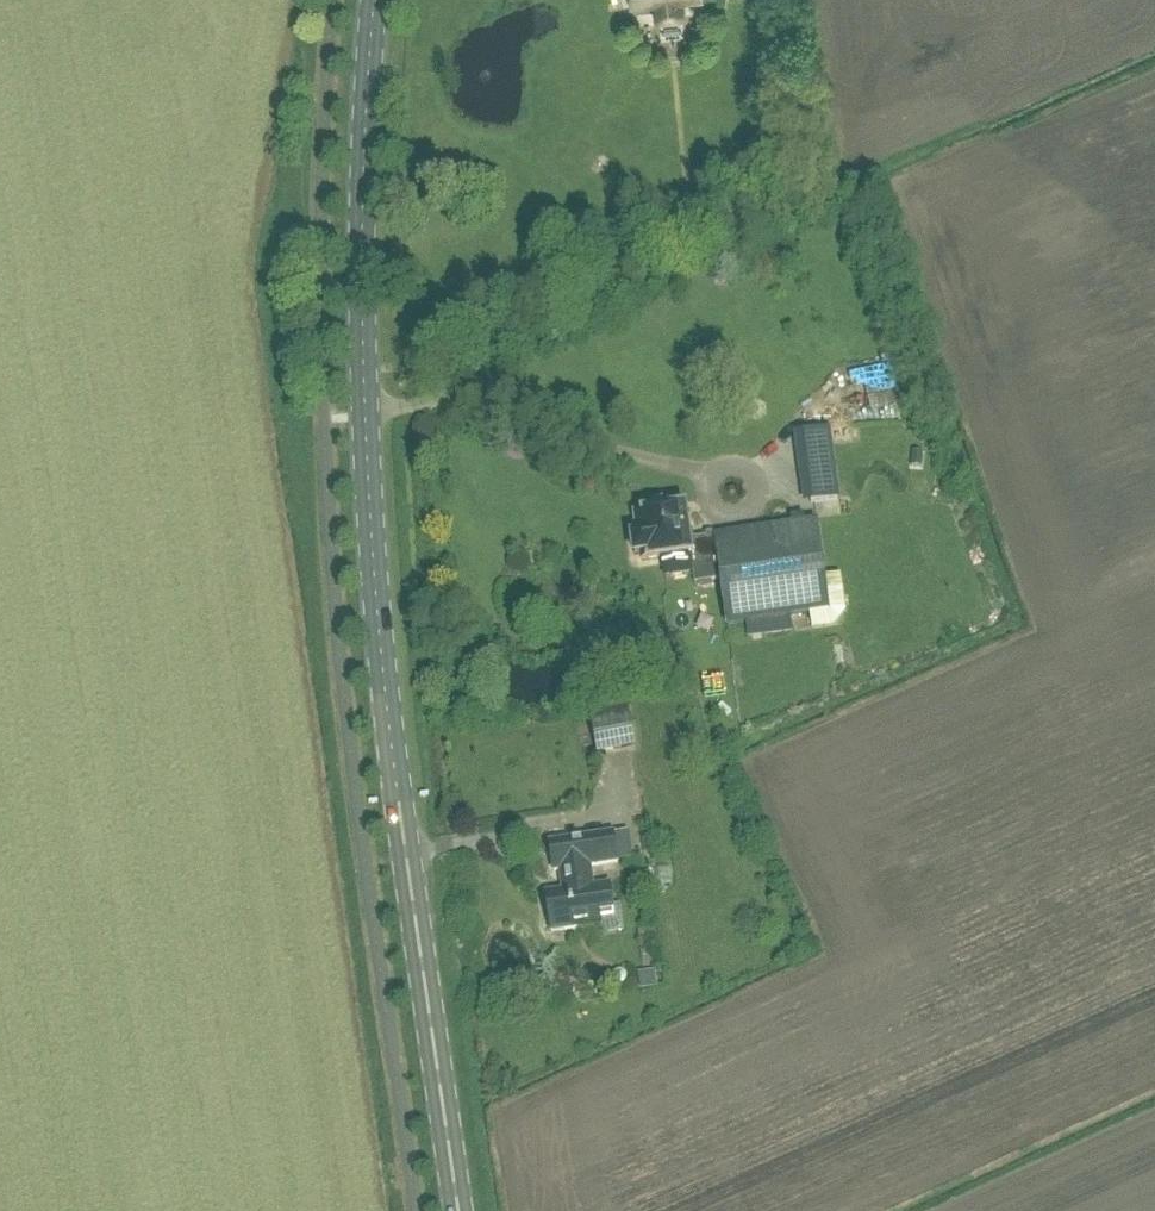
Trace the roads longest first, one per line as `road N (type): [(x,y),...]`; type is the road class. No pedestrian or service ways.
road 1 (secondary): [(458,1210),(374,579),(363,350),(373,0)]

